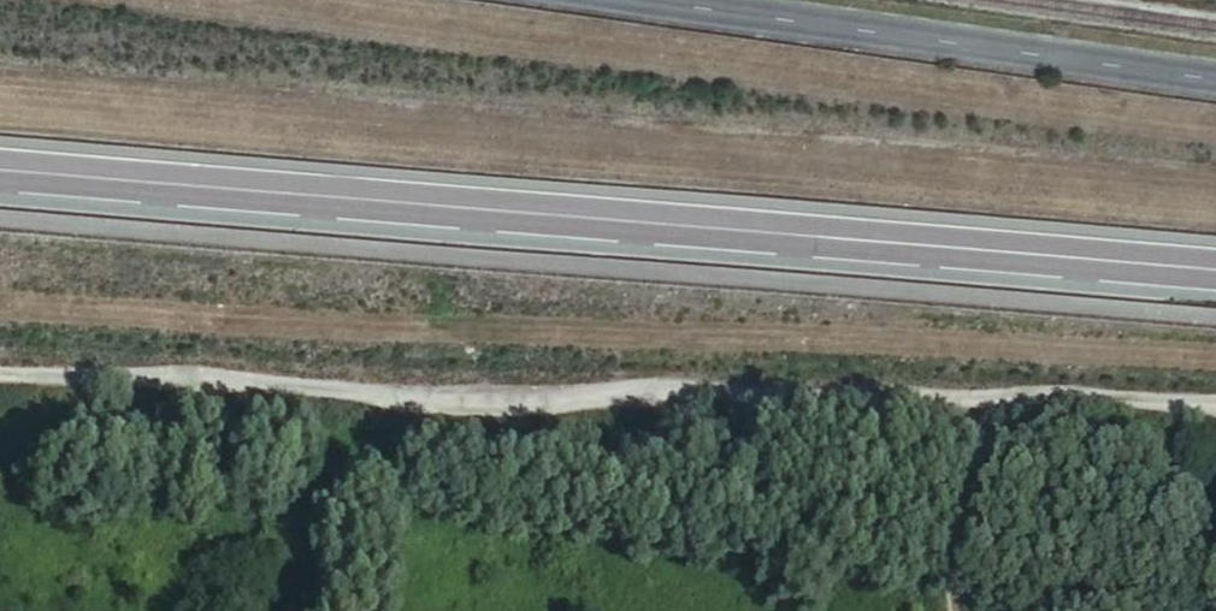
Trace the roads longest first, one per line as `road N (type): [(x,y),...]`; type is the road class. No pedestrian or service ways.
road 1 (tertiary): [(0,169),(1215,268)]
road 2 (track): [(1215,419),(0,370)]
road 3 (track): [(957,610),(952,550),(983,411)]

